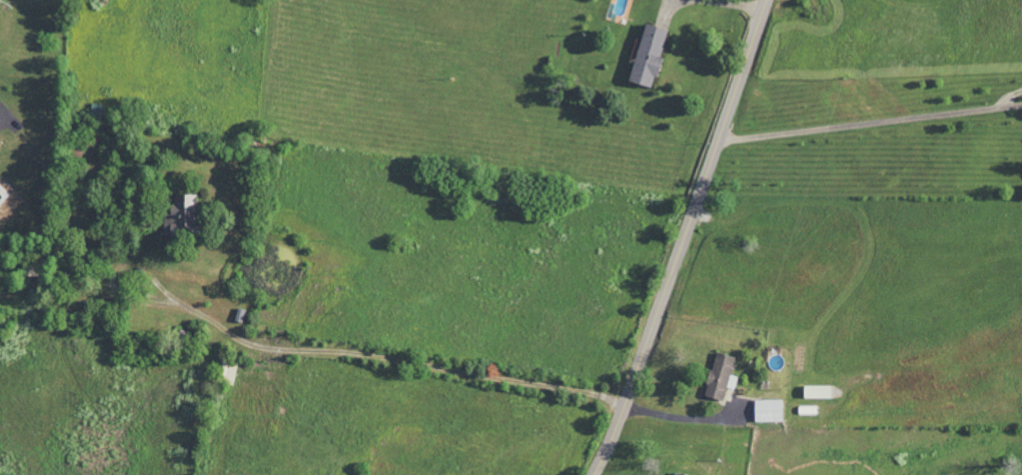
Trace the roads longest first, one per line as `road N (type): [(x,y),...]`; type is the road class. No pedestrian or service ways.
road 1 (tertiary): [(594,474),(768,0)]

